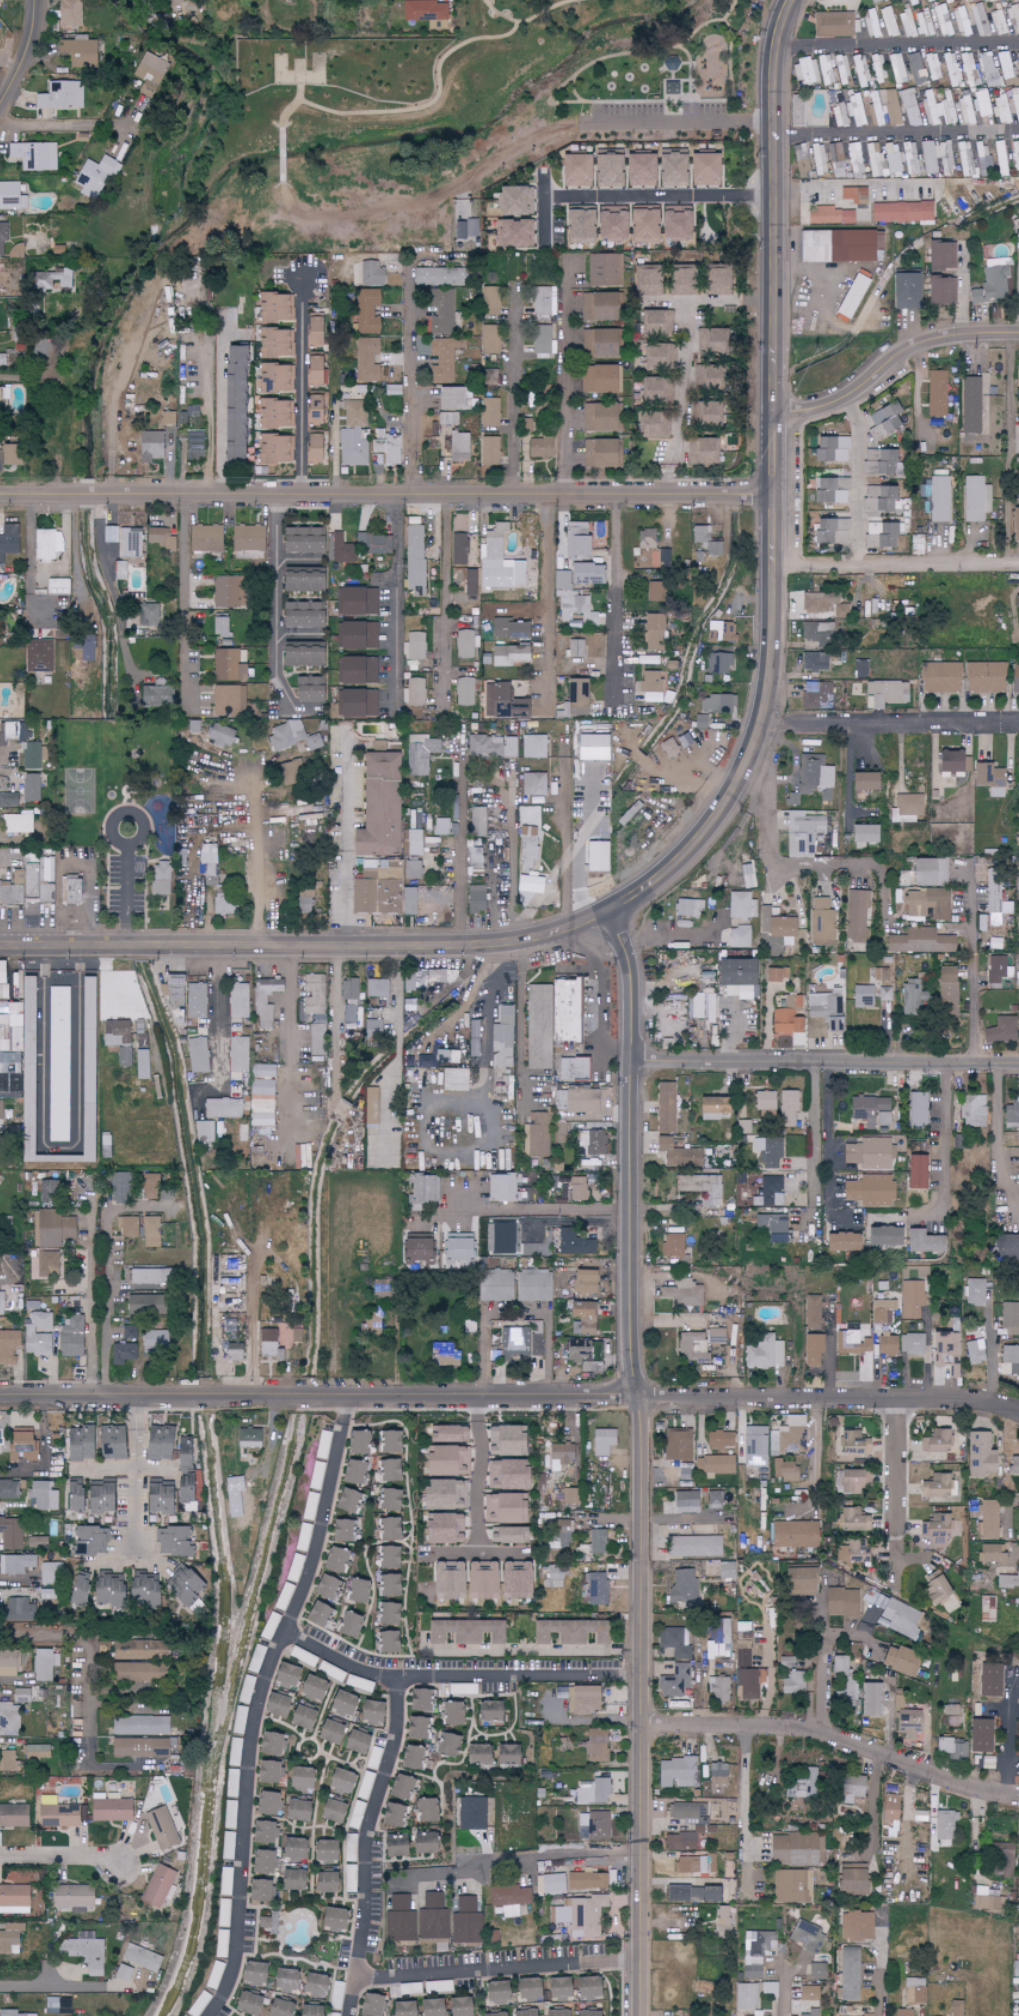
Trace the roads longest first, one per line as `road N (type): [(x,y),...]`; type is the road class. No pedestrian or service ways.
road 1 (tertiary): [(640,2015),(641,1436),(629,1342),(631,1059),(612,908)]
road 2 (residential): [(0,1395),(987,1399),(1018,1411)]
road 3 (tertiary): [(612,908),(667,872),(730,792),(774,682),(774,51),(794,0)]
road 4 (residential): [(0,490),(775,495)]
road 5 (tertiary): [(0,942),(501,947),(612,908)]
road 6 (residential): [(208,2015),(236,1952),(252,1736),(267,1671),(316,1557),(355,1423)]
road 7 (residential): [(639,1726),(792,1728),(1018,1797)]
road 8 (residential): [(631,1059),(1018,1060)]
road 9 (residential): [(391,1679),(397,1735),(368,1831),(349,2015)]
road 10 (residential): [(285,1633),(391,1679),(590,1676)]
road 11 (tertiary): [(775,411),(848,397),(917,339),(1018,333)]
road 12 (residential): [(762,724),(1018,720)]
road 13 (residential): [(775,563),(1018,561)]
road 14 (residential): [(562,495),(562,253)]
road 15 (residential): [(411,494),(411,262)]
road 16 (residential): [(622,721),(625,495)]
road 17 (residential): [(356,1977),(578,1964)]
road 18 (residential): [(306,493),(306,278)]
road 19 (residential): [(859,863),(777,863),(763,785),(741,768)]
road 20 (residential): [(986,1060),(987,1182),(1018,1222)]
road 21 (residential): [(857,562),(862,438),(848,397)]
road 22 (residential): [(945,1221),(945,1060)]
road 23 (residential): [(825,1219),(825,1060)]
road 24 (residential): [(140,1548),(141,1395)]
road 25 (residential): [(822,1734),(822,1627),(861,1628)]
road 26 (residential): [(0,1857),(108,1859),(123,1867)]
road 27 (residential): [(898,1523),(898,1398)]

